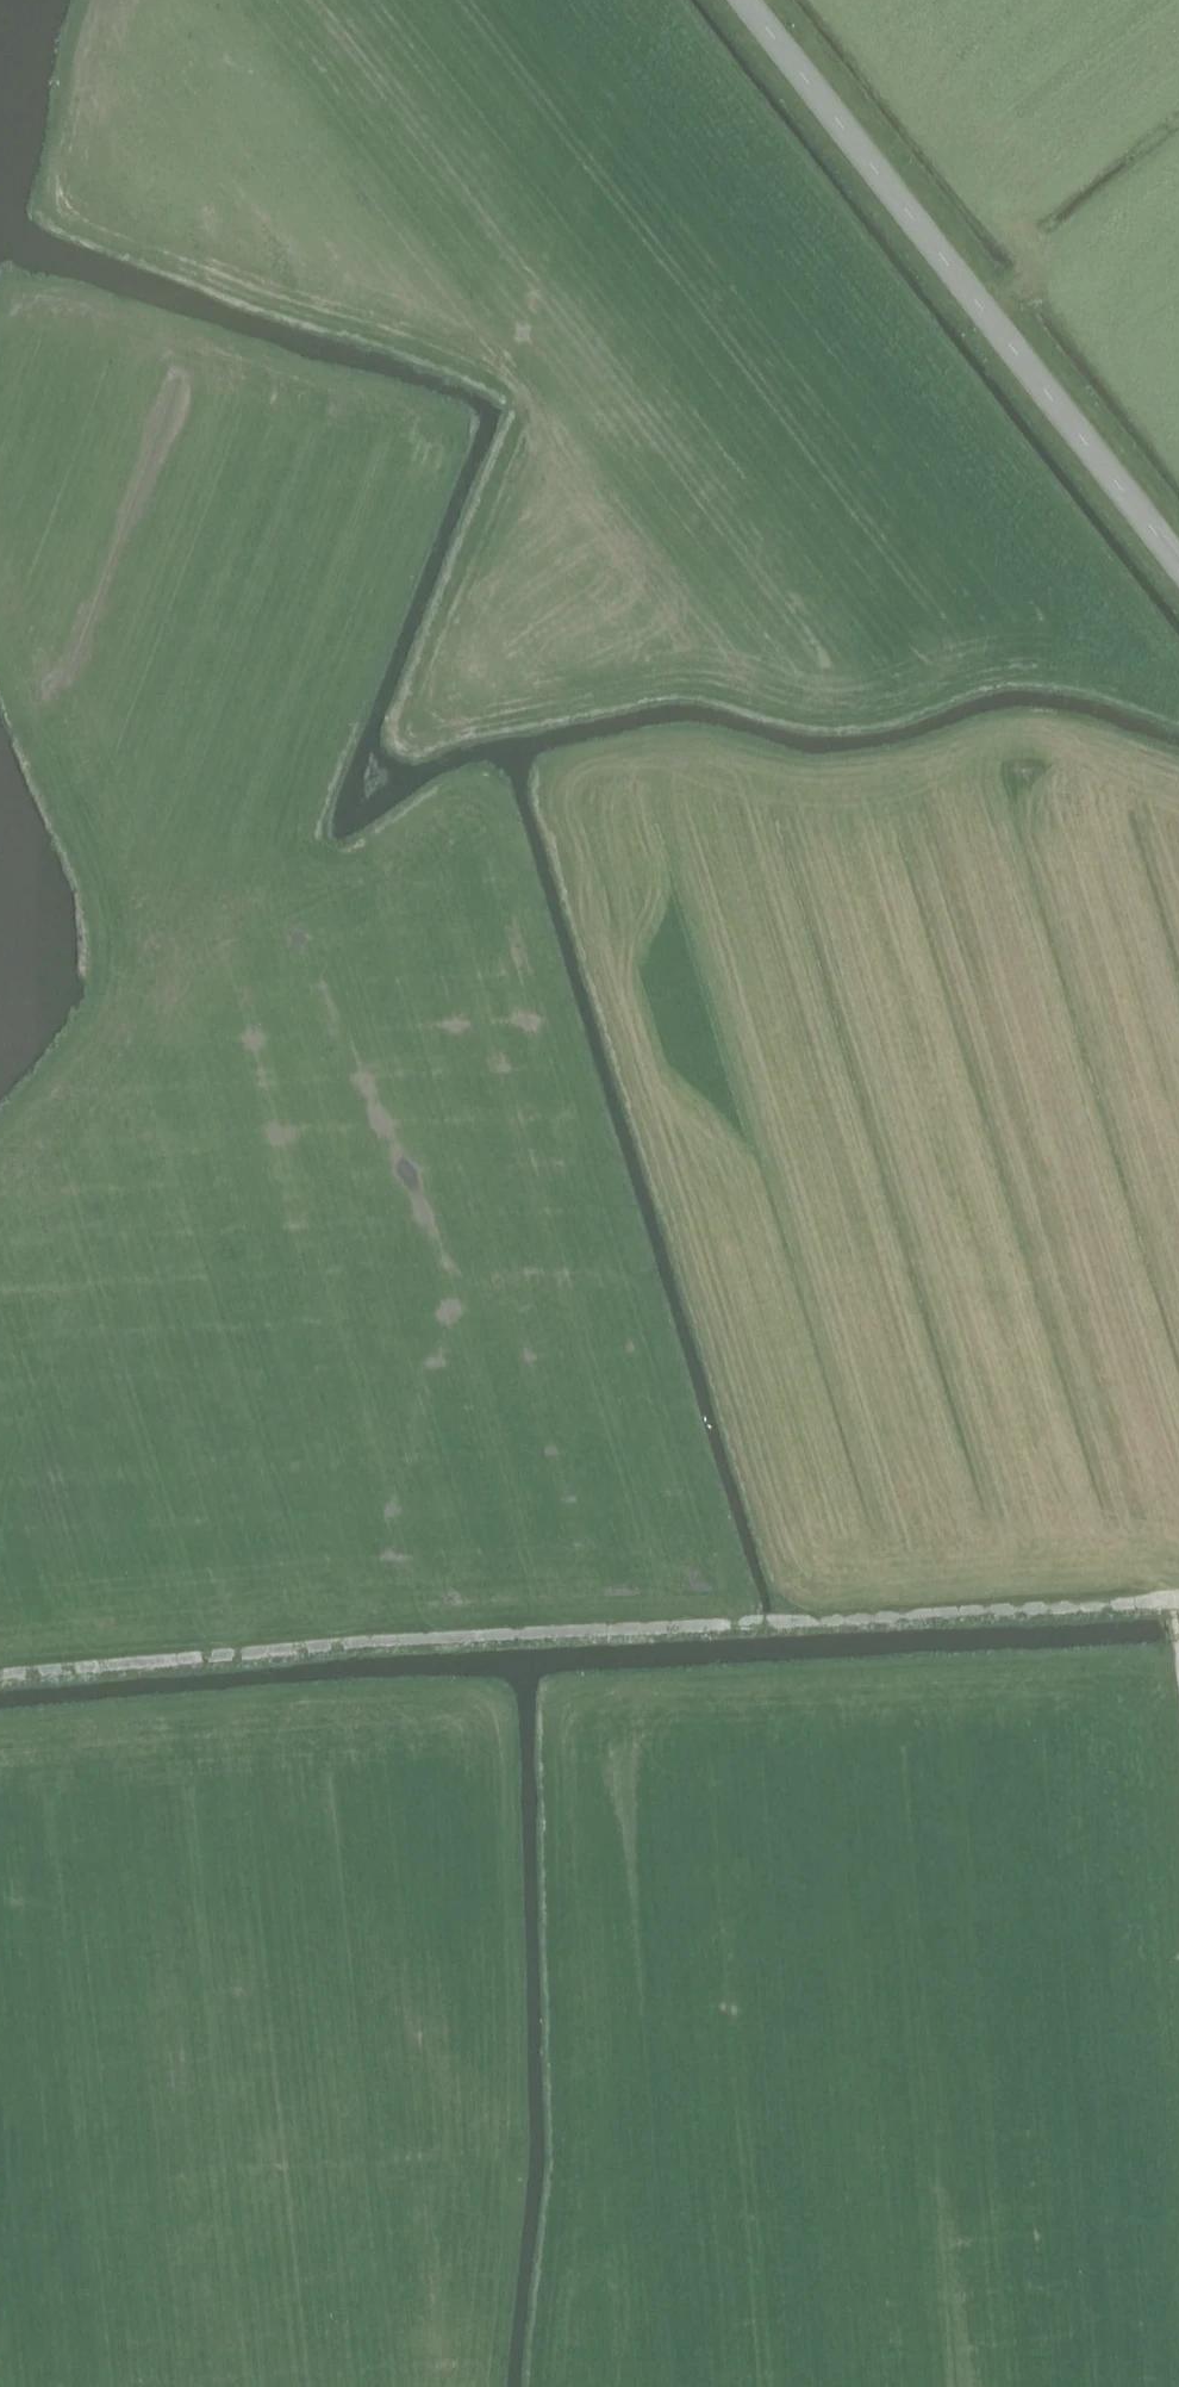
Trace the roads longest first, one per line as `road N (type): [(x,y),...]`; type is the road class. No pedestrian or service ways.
road 1 (tertiary): [(1178,564),(745,0)]

